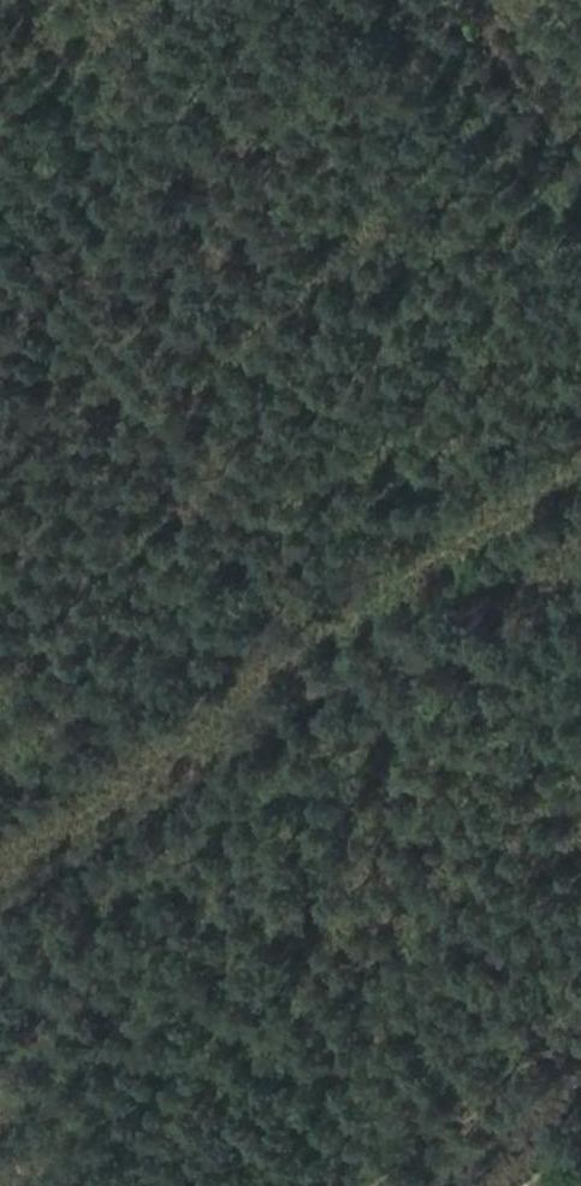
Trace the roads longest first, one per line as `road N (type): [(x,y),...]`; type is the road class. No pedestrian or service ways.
road 1 (track): [(580,1040),(374,1185)]

